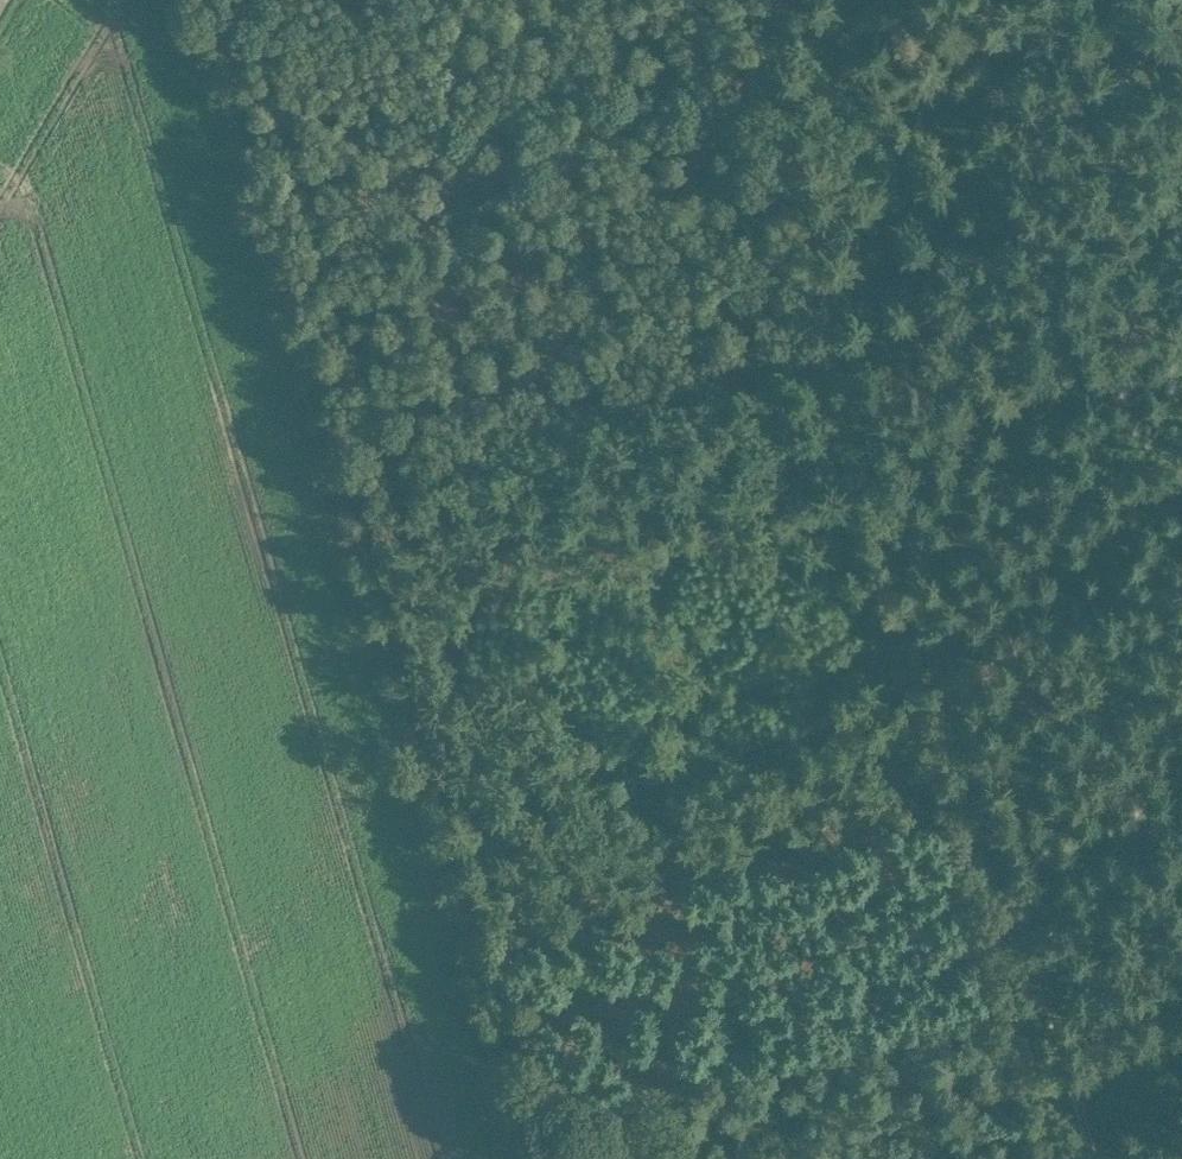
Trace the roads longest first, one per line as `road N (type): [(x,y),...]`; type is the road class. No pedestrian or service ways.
road 1 (track): [(753,0),(1100,1158)]

